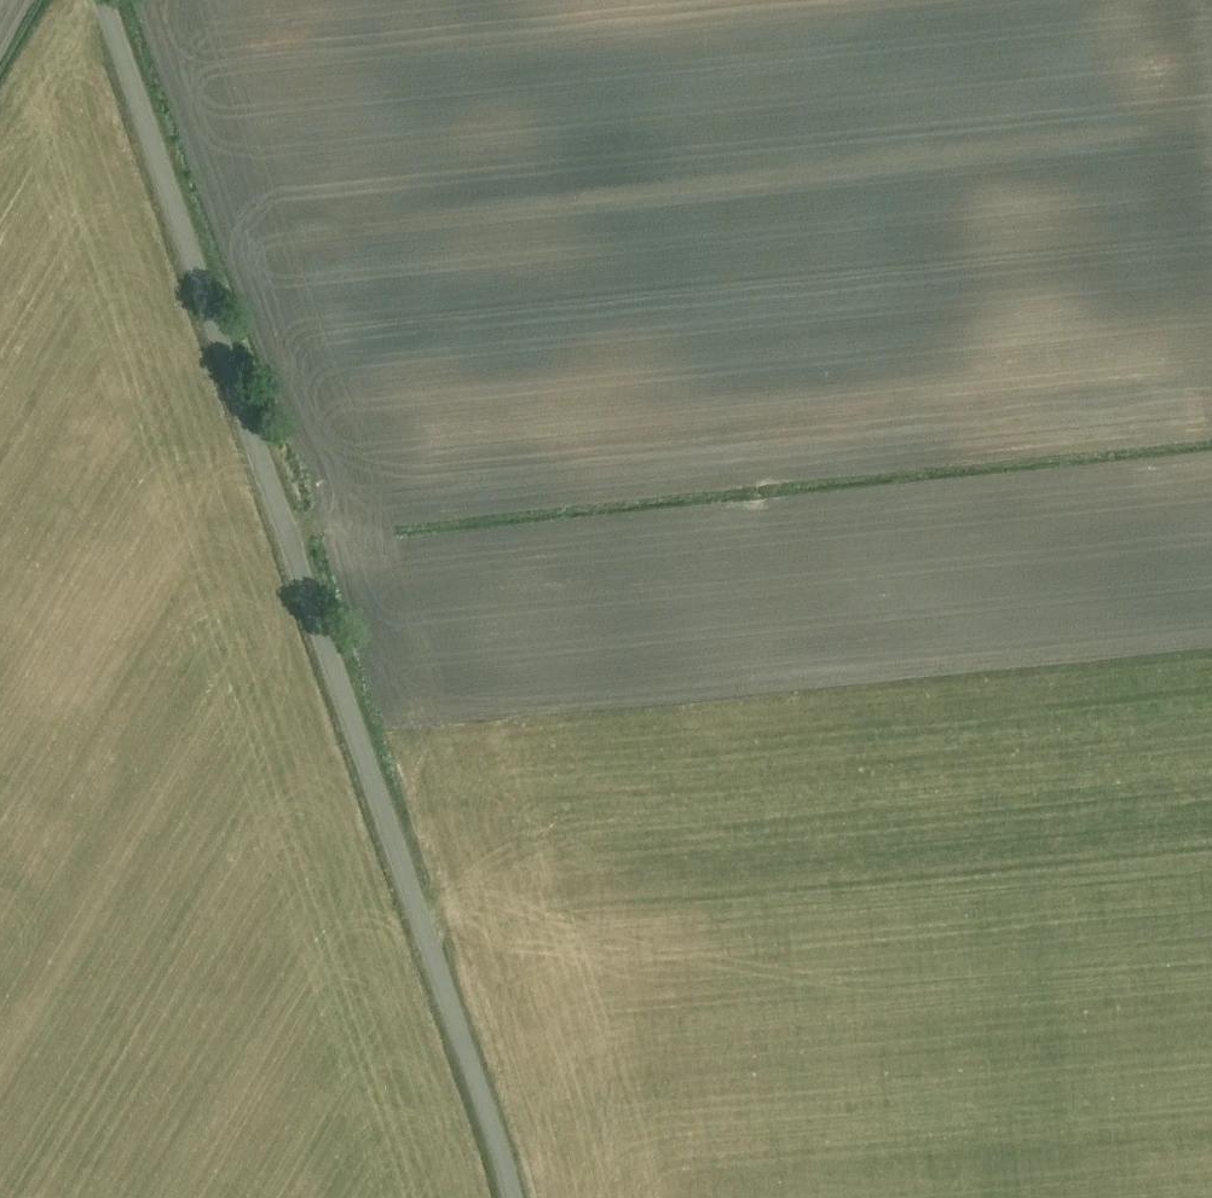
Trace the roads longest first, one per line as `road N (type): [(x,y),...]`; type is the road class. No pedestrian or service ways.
road 1 (unclassified): [(515,1197),(103,0)]

